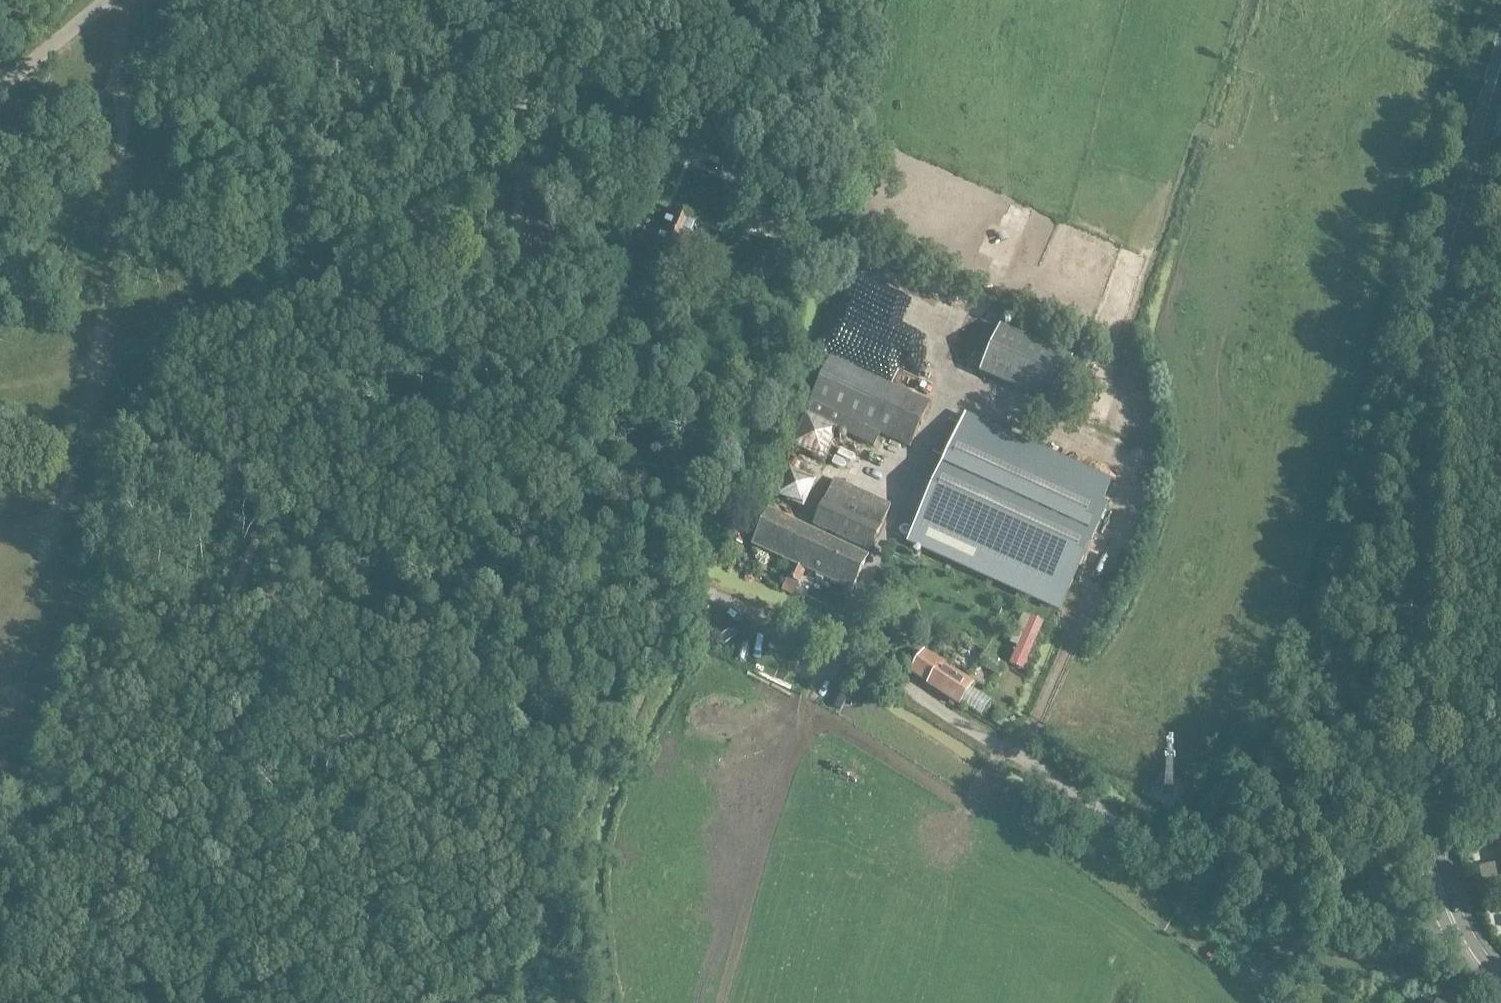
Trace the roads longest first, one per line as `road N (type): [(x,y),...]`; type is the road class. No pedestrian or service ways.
road 1 (track): [(719,0),(674,163),(566,427),(574,474),(590,503),(609,532),(652,566),(690,588),(840,641),(1230,892),(1340,906)]
road 2 (track): [(71,1002),(327,360),(350,333),(492,266),(508,246),(529,39),(541,0)]
road 3 (secondary): [(1500,989),(1460,936),(1431,848),(1411,624),(1422,402),(1443,279),(1500,69)]
road 4 (track): [(723,1002),(807,702),(840,641)]
road 5 (track): [(0,87),(105,0)]

